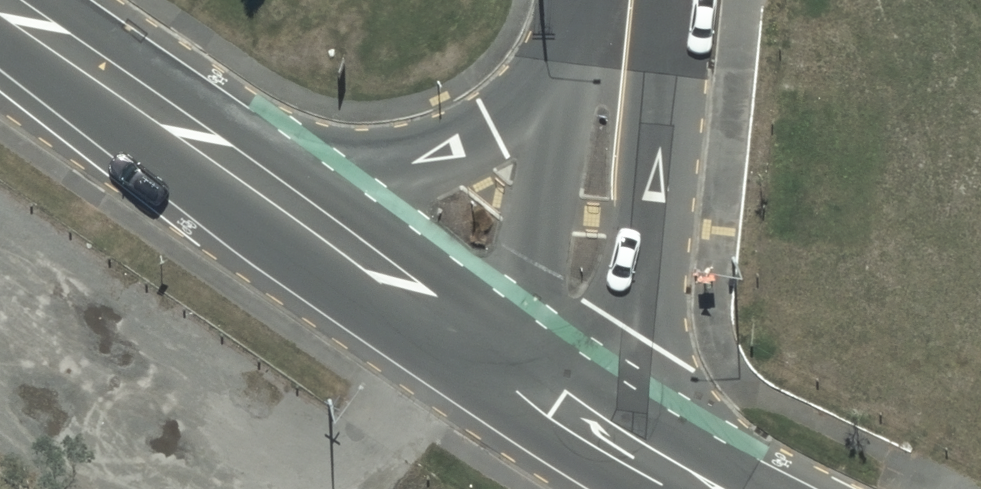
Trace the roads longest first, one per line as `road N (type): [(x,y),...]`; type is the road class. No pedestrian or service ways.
road 1 (tertiary): [(228,163),(324,180),(452,163),(555,96),(632,21)]
road 2 (tertiary): [(535,392),(632,21)]
road 3 (tertiary): [(535,392),(228,163)]
road 4 (tertiary): [(228,163),(0,4)]
road 5 (unclassified): [(693,488),(535,392)]

